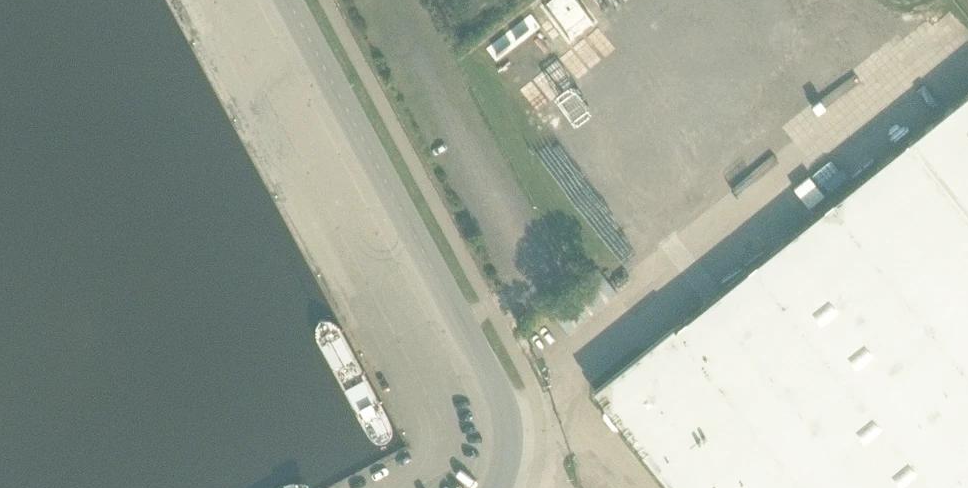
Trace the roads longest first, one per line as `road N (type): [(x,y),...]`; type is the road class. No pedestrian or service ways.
road 1 (tertiary): [(502,487),(516,451),(501,389),(288,0)]

